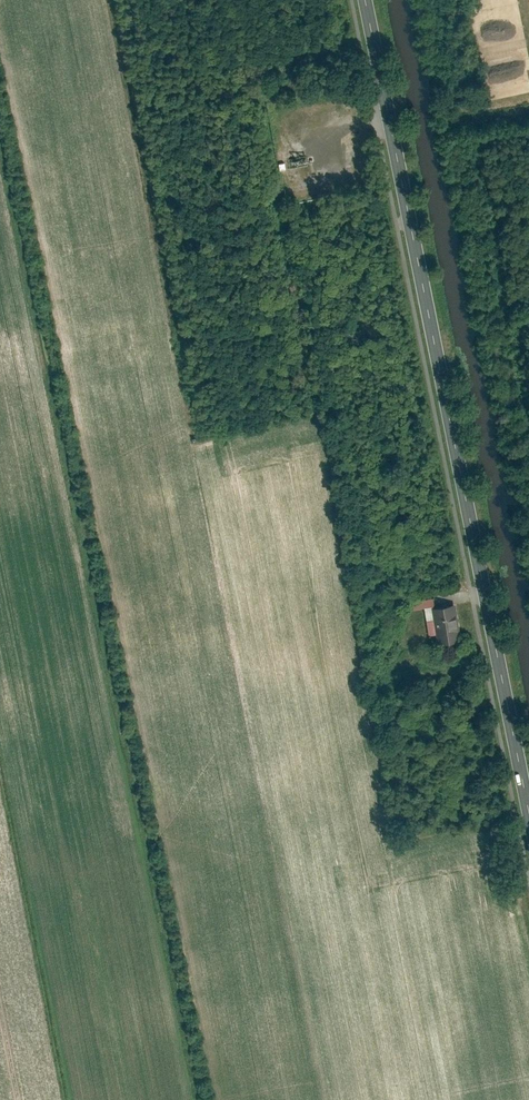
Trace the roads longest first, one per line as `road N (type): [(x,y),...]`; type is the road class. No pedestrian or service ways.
road 1 (tertiary): [(528,817),(364,0)]

